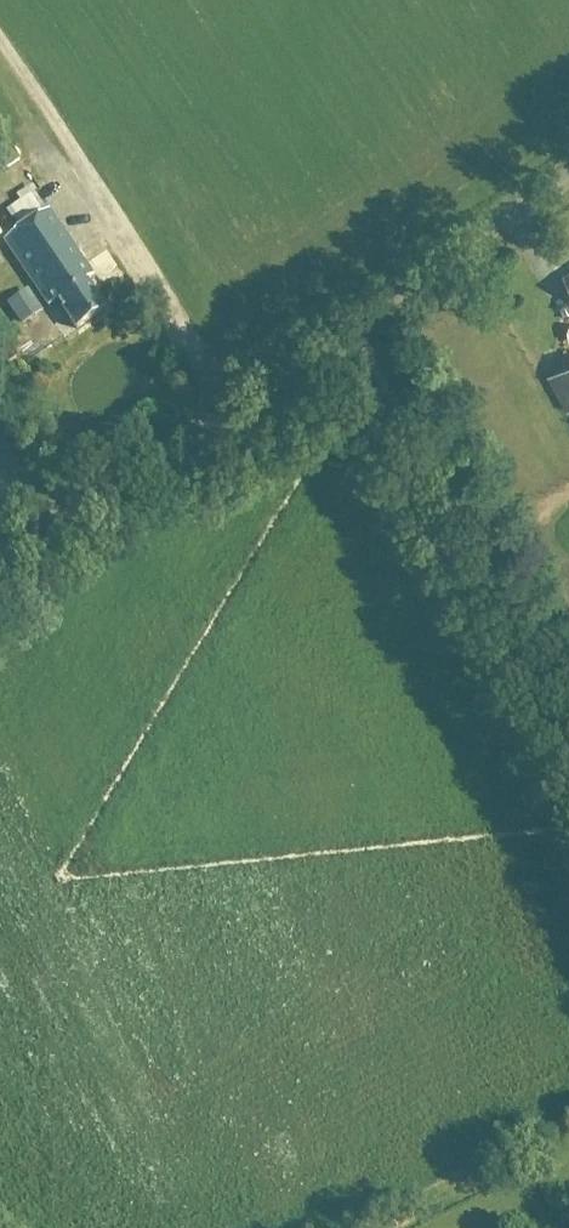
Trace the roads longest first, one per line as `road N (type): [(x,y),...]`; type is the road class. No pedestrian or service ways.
road 1 (tertiary): [(0,561),(568,177)]
road 2 (track): [(352,324),(568,761)]
road 3 (track): [(0,46),(77,154),(230,406)]

